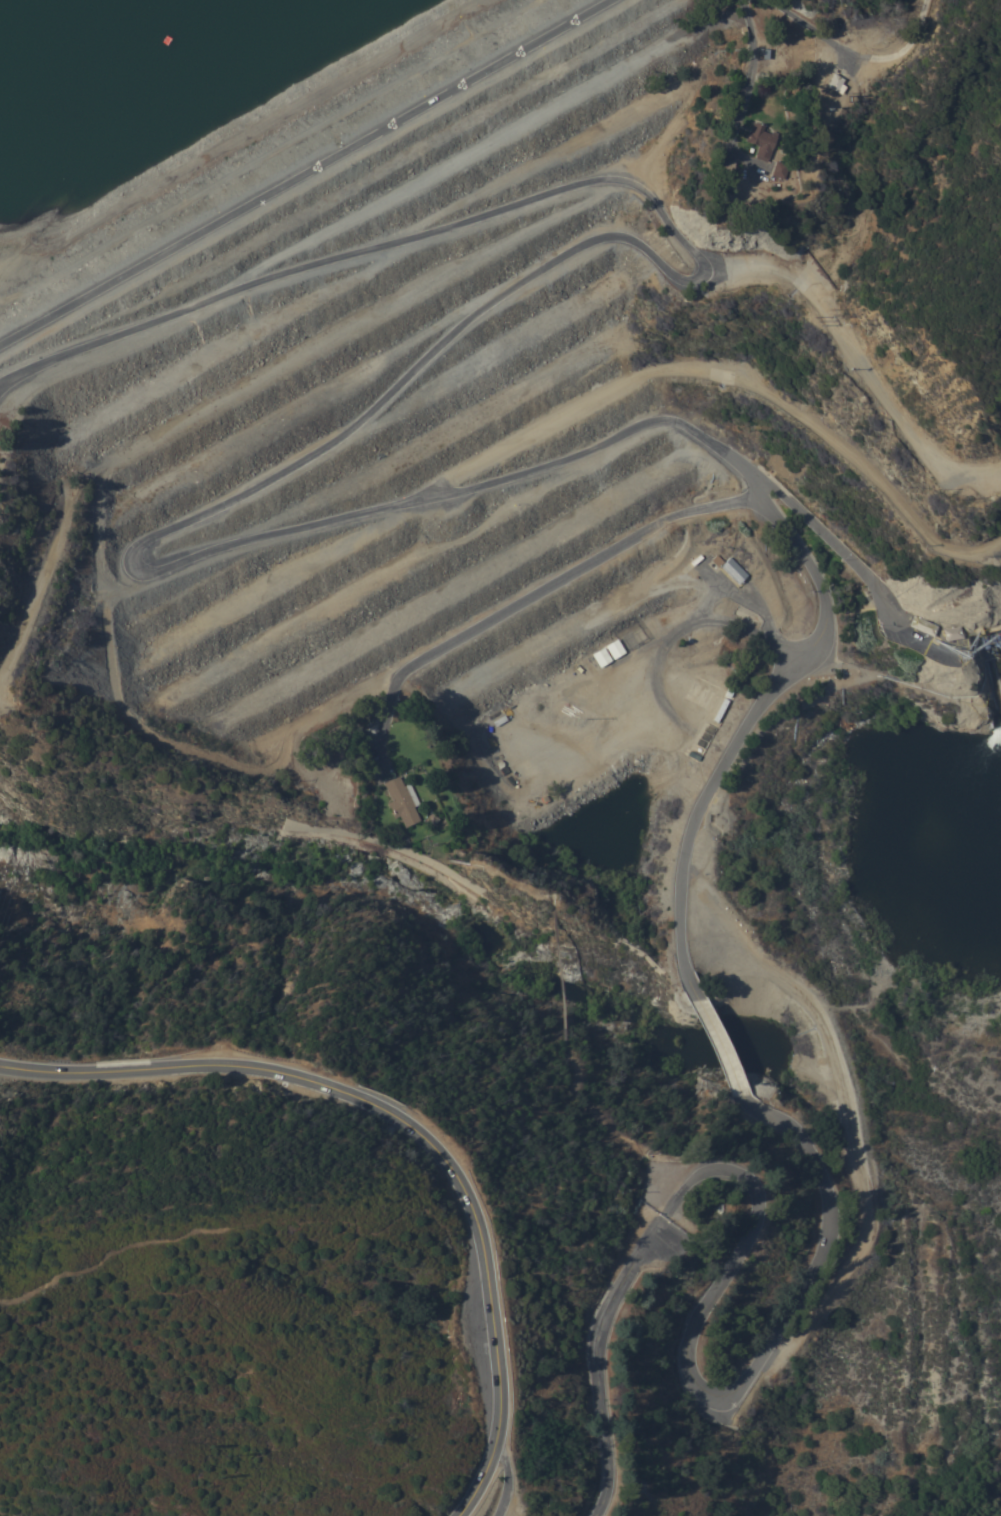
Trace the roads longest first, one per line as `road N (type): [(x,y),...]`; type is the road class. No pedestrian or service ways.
road 1 (secondary): [(0,1050),(280,1066),(386,1097),(459,1146),(486,1179),(505,1223),(522,1338),(521,1430),(499,1490),(479,1515)]

